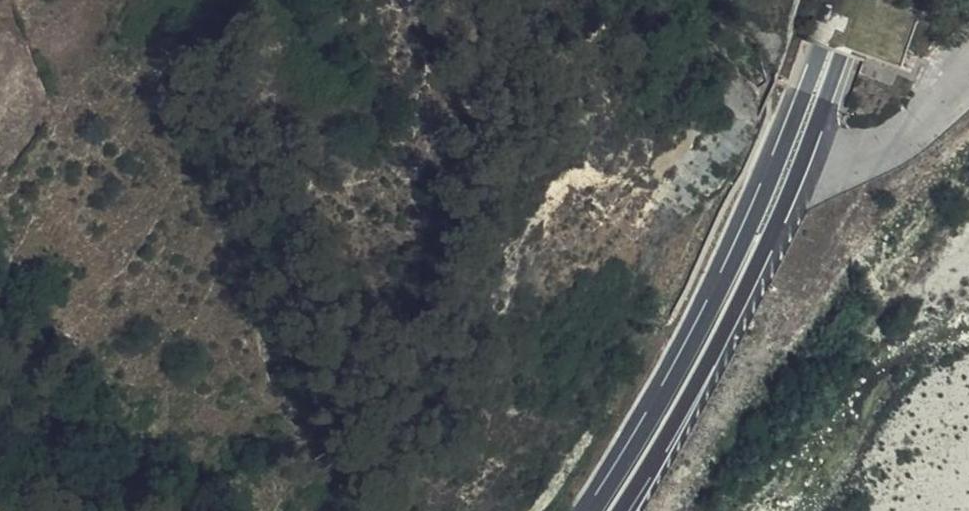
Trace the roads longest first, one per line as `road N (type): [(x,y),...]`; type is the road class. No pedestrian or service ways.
road 1 (primary): [(840,0),(734,262),(595,510)]
road 2 (primary): [(625,510),(753,278),(866,0)]

